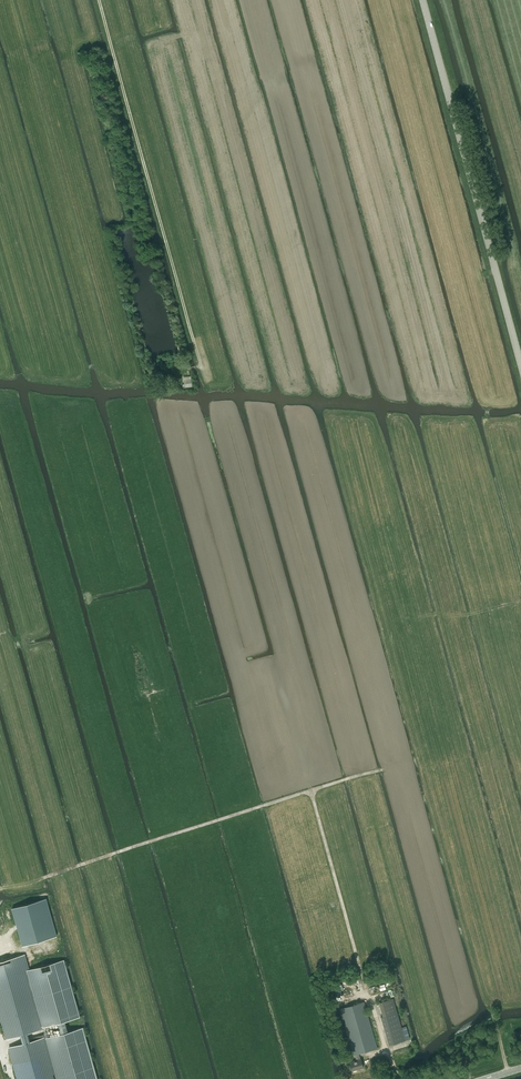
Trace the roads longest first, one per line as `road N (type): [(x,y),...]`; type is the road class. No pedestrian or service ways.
road 1 (track): [(99,0),(203,372)]
road 2 (tertiary): [(520,366),(423,0)]
road 3 (track): [(44,878),(383,769)]
road 4 (track): [(367,985),(311,791)]

